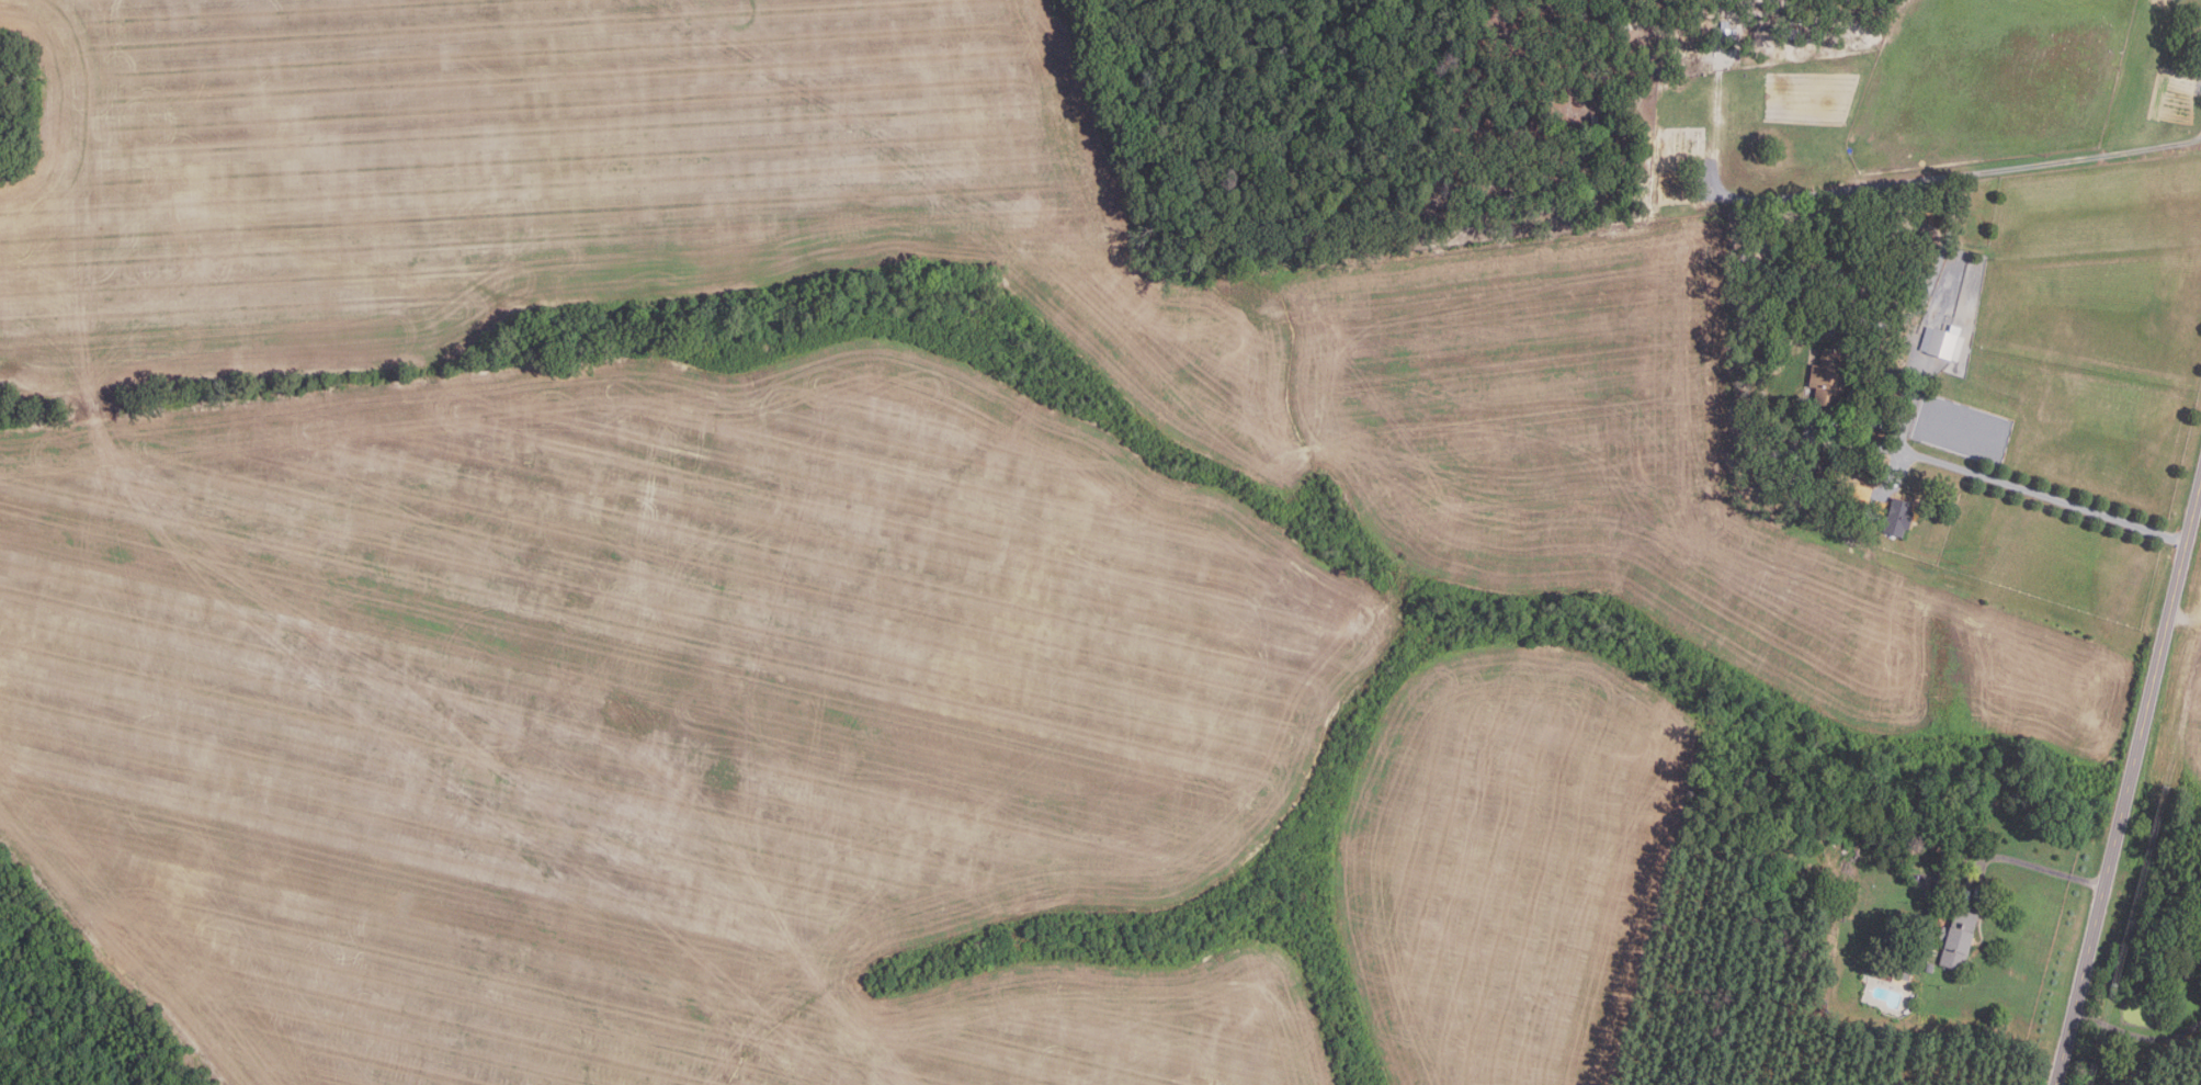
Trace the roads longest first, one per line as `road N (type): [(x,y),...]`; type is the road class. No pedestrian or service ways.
road 1 (secondary): [(2058,1084),(2200,487)]

